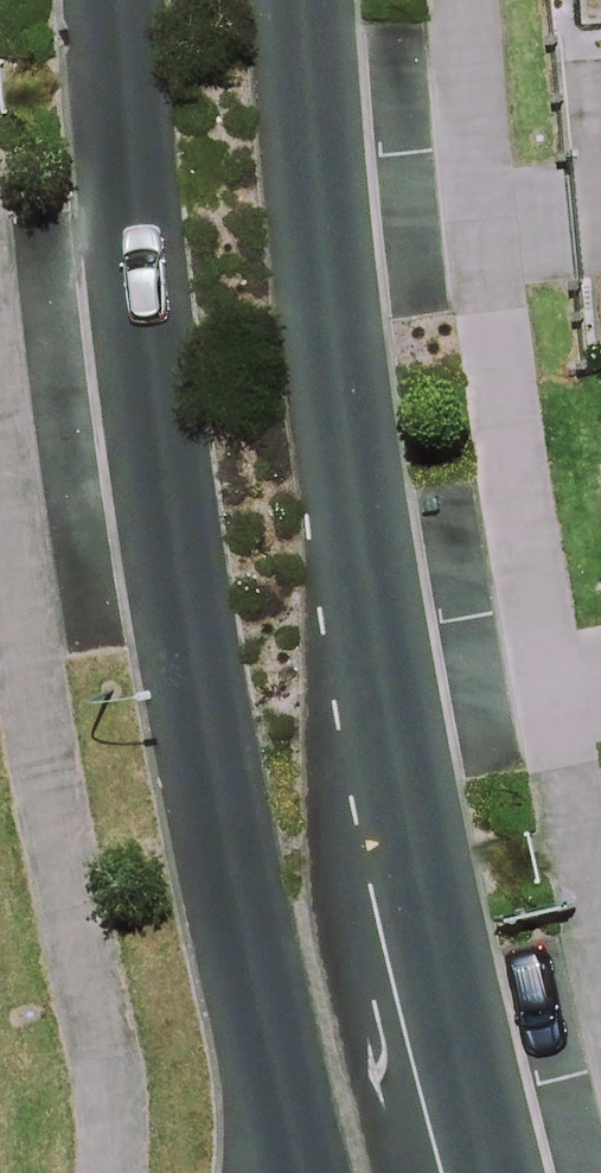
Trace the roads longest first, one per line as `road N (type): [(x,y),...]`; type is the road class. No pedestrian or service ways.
road 1 (secondary): [(298,0),(337,410),(509,1172)]
road 2 (secondary): [(292,1172),(163,621),(119,0)]

